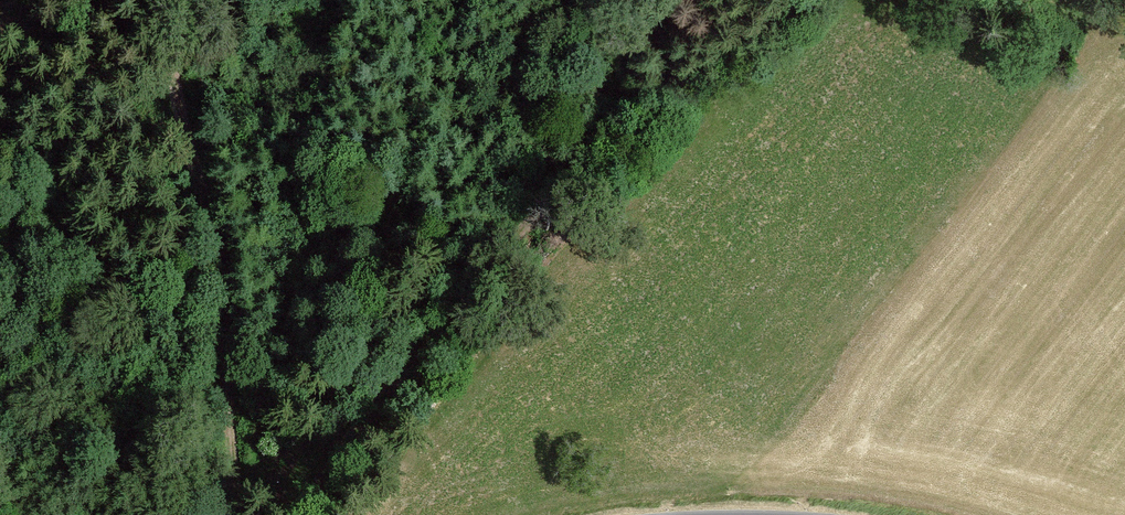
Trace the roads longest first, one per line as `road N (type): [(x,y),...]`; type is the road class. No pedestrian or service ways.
road 1 (track): [(294,514),(333,457),(610,131),(784,0)]
road 2 (track): [(1054,0),(1091,34),(1073,70),(933,254),(768,450)]
road 3 (track): [(166,0),(174,85),(227,293),(227,420),(239,514)]

